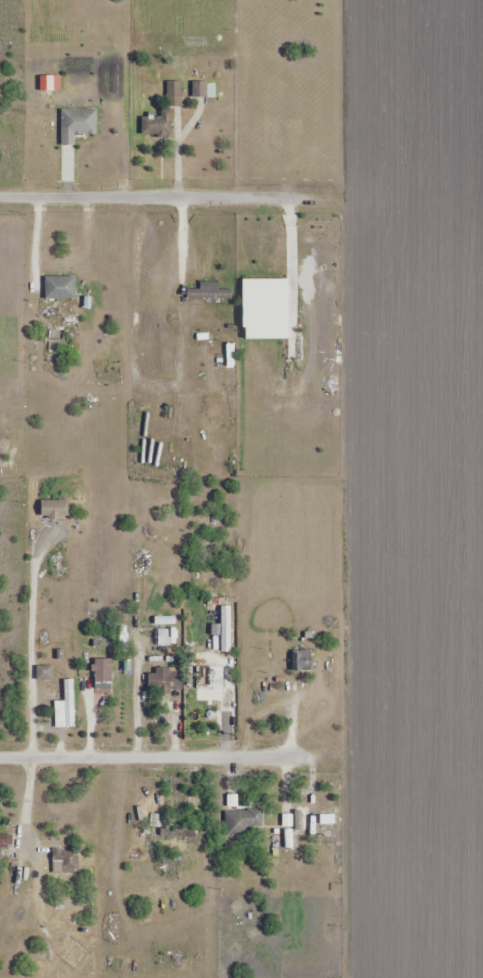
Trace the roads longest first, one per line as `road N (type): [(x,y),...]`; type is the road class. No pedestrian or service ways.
road 1 (residential): [(0,760),(307,762)]
road 2 (residential): [(0,200),(238,201)]

